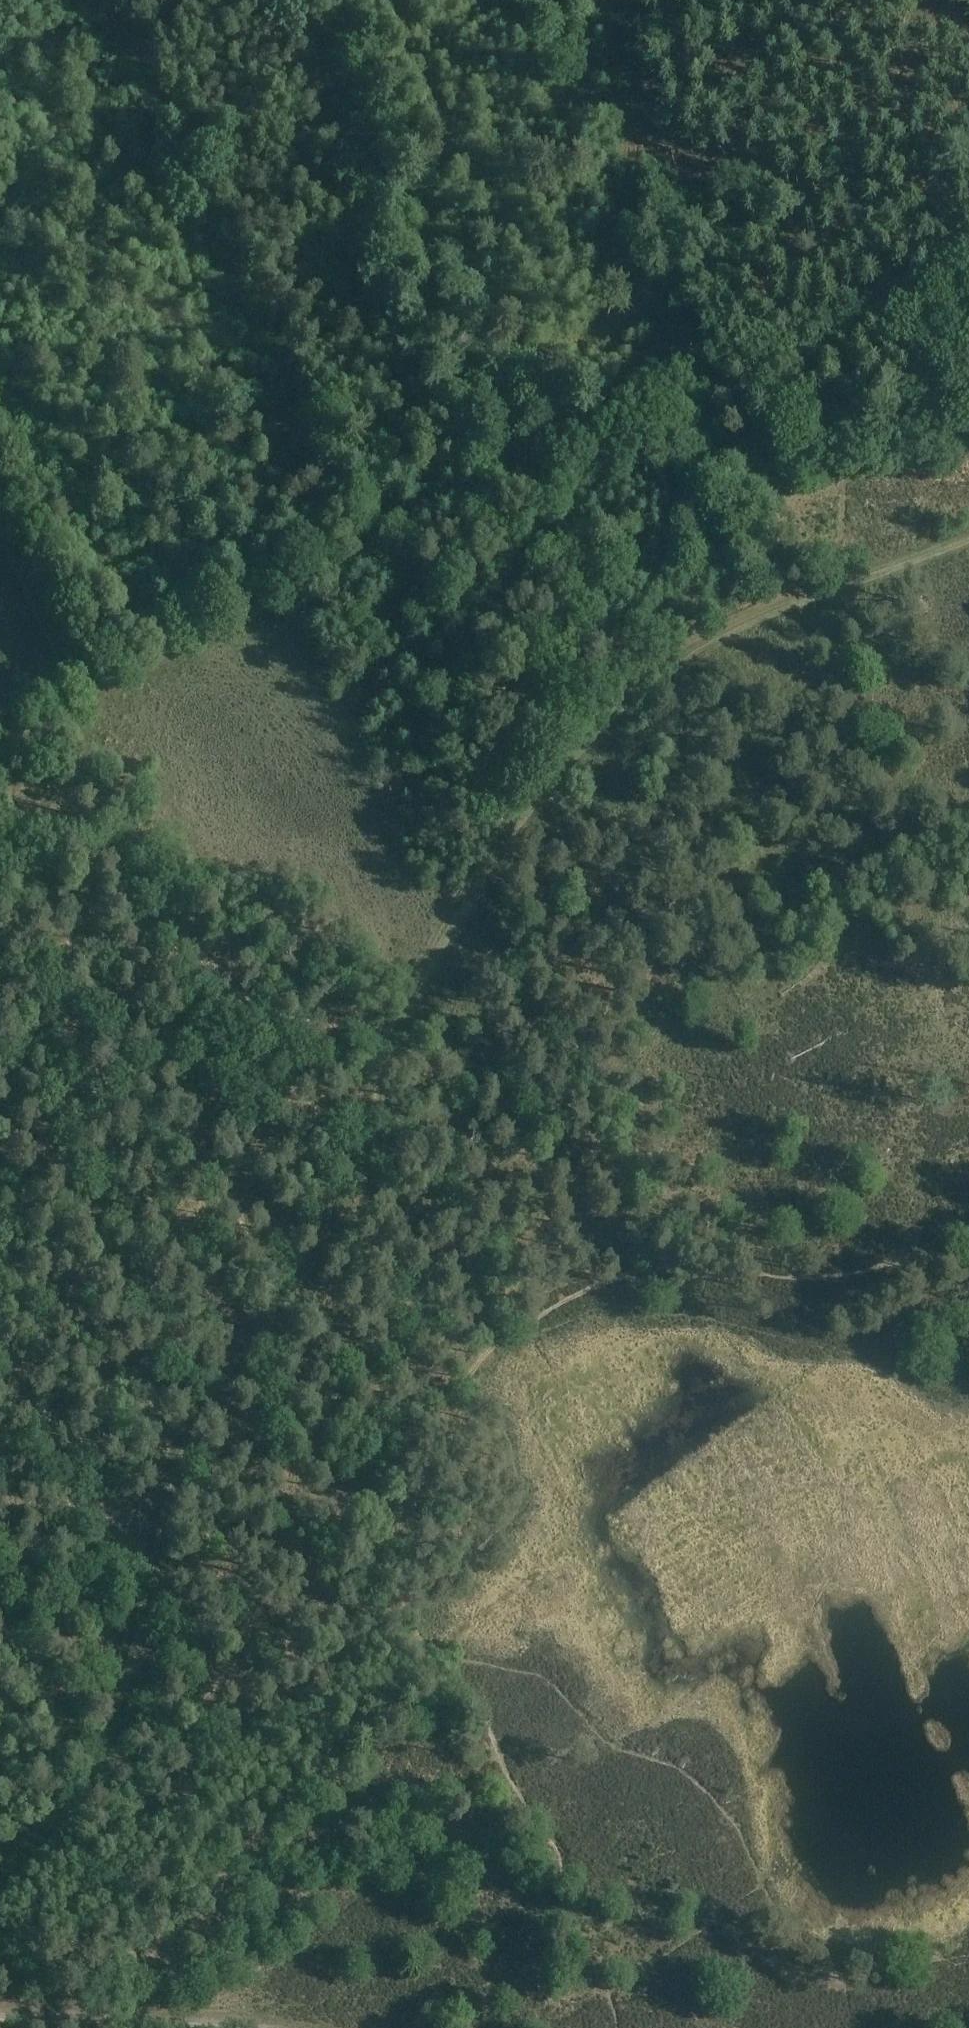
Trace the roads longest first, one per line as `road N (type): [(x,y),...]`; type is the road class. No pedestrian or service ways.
road 1 (track): [(200,2027),(0,2018)]

